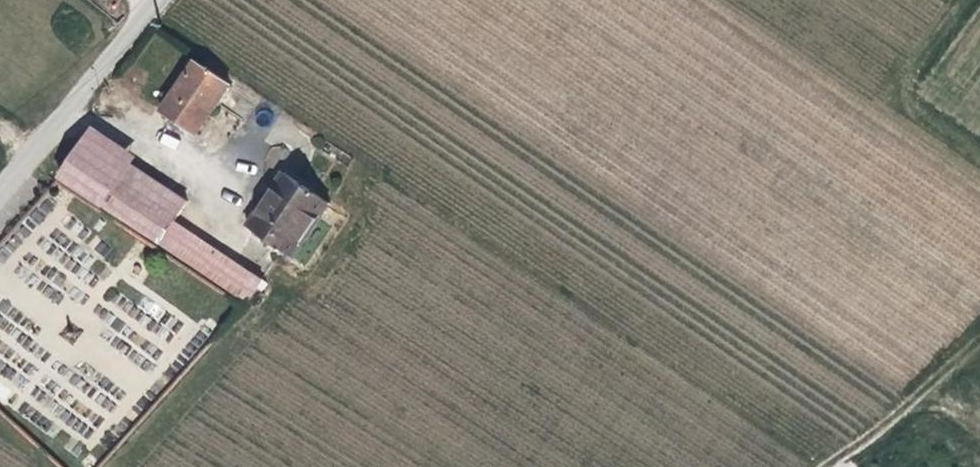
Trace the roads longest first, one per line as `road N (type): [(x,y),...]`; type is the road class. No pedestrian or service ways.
road 1 (unclassified): [(160,0),(0,191)]
road 2 (track): [(963,0),(899,87),(979,145)]
road 3 (track): [(979,350),(874,444),(832,466)]

